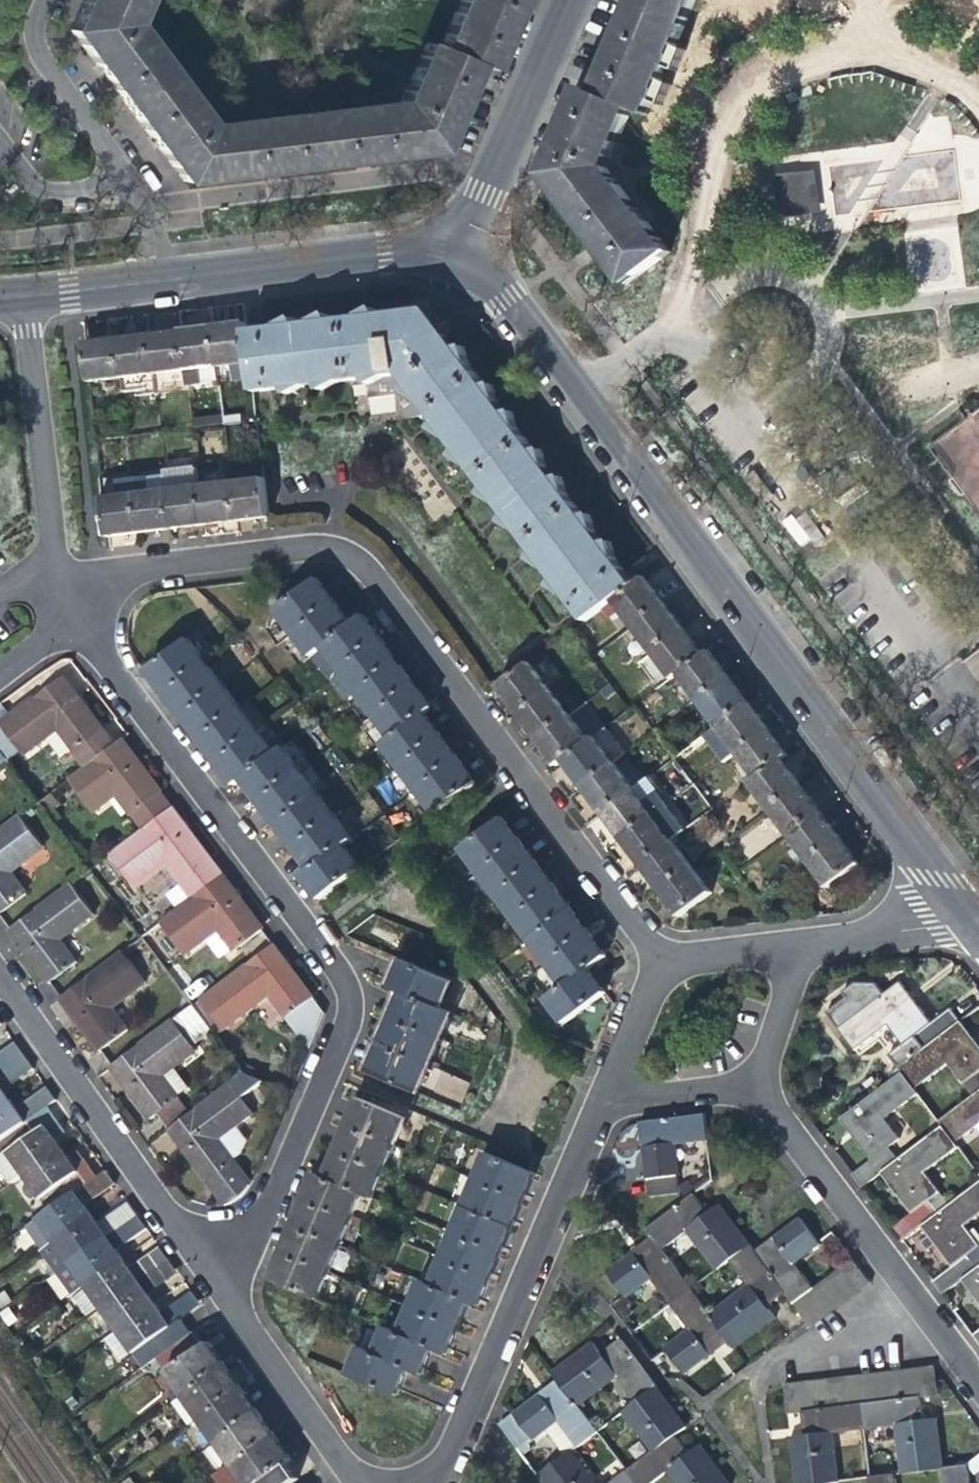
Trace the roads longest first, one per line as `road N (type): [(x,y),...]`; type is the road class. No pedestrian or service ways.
road 1 (residential): [(966,918),(460,246)]
road 2 (residential): [(67,611),(128,561),(311,542),(346,552),(660,956)]
road 3 (residential): [(67,611),(325,955),(343,997),(335,1039),(248,1229),(197,1265)]
road 4 (residential): [(415,1482),(441,1463),(604,1091)]
road 5 (residential): [(978,1386),(751,1081)]
road 6 (residential): [(197,1265),(0,989)]
road 7 (residential): [(23,302),(52,557),(67,611)]
road 8 (residential): [(460,246),(175,282)]
road 9 (residential): [(175,282),(153,215),(96,175),(44,153),(0,92)]
road 10 (residential): [(460,246),(566,0)]
road 11 (residential): [(351,1482),(197,1265)]
road 12 (residential): [(808,939),(966,918)]
road 13 (residential): [(175,282),(23,302)]
road 14 (residential): [(751,1081),(808,939)]
road 15 (residential): [(660,956),(808,939)]
road 16 (residential): [(751,1081),(604,1091)]
road 17 (residential): [(604,1091),(660,956)]

